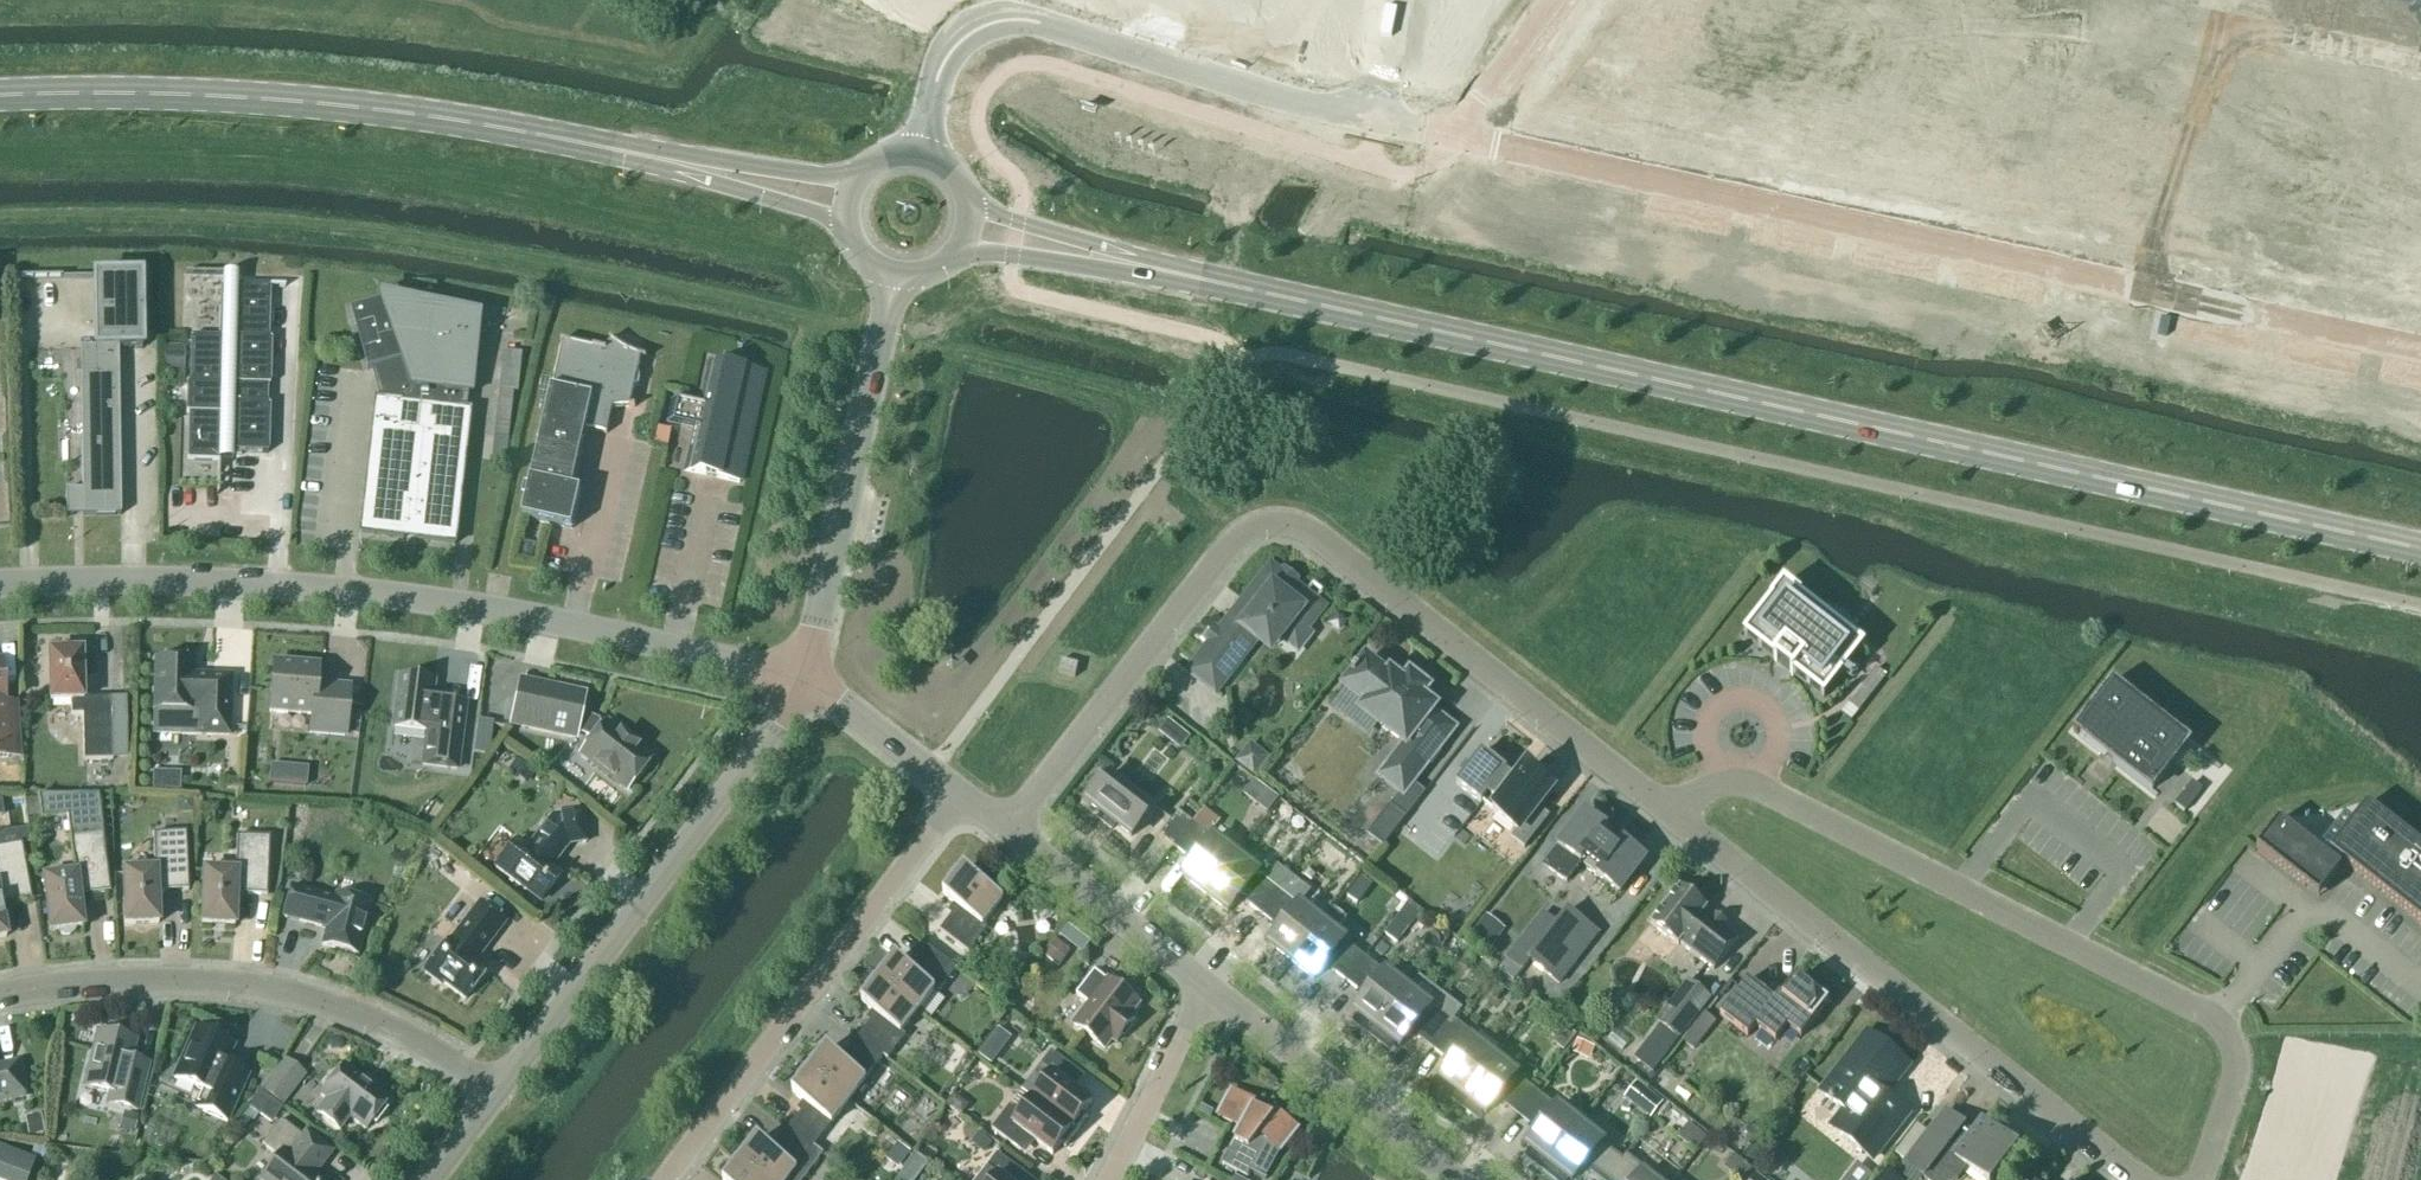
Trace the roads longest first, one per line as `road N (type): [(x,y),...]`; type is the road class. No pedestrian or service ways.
road 1 (primary): [(2420,548),(1176,271)]
road 2 (residential): [(1453,138),(2420,352)]
road 3 (residential): [(1673,817),(1318,534),(1288,522),(1235,538),(1011,831)]
road 4 (unclassified): [(804,683),(500,611),(345,591),(174,581),(0,585)]
road 5 (residential): [(2198,1179),(2235,1076),(2235,1056),(2218,1022),(1759,789),(1717,787),(1673,817)]
road 6 (primary): [(0,95),(277,99),(428,115),(649,156)]
road 7 (residential): [(924,151),(945,61),(979,30),(1017,20),(1285,101),(1453,138)]
road 8 (residential): [(2140,1179),(1673,817)]
road 9 (residential): [(493,1096),(440,1057),(342,1007),(246,983),(0,991)]
road 10 (unclassified): [(493,1096),(777,734),(804,683)]
road 11 (residential): [(962,794),(668,1179)]
road 12 (unclassified): [(804,683),(896,273)]
road 13 (residential): [(1453,1179),(1208,988)]
road 14 (residential): [(1208,988),(1011,831)]
road 15 (primary): [(960,248),(1123,273),(1176,271)]
road 16 (residential): [(1104,1179),(1208,988)]
road 17 (primary): [(1176,271),(971,208)]
road 18 (primary): [(649,156),(847,223)]
road 19 (primary): [(855,179),(649,156)]
road 20 (residential): [(962,794),(841,700),(804,683)]
road 21 (residential): [(1453,138),(1554,0)]

